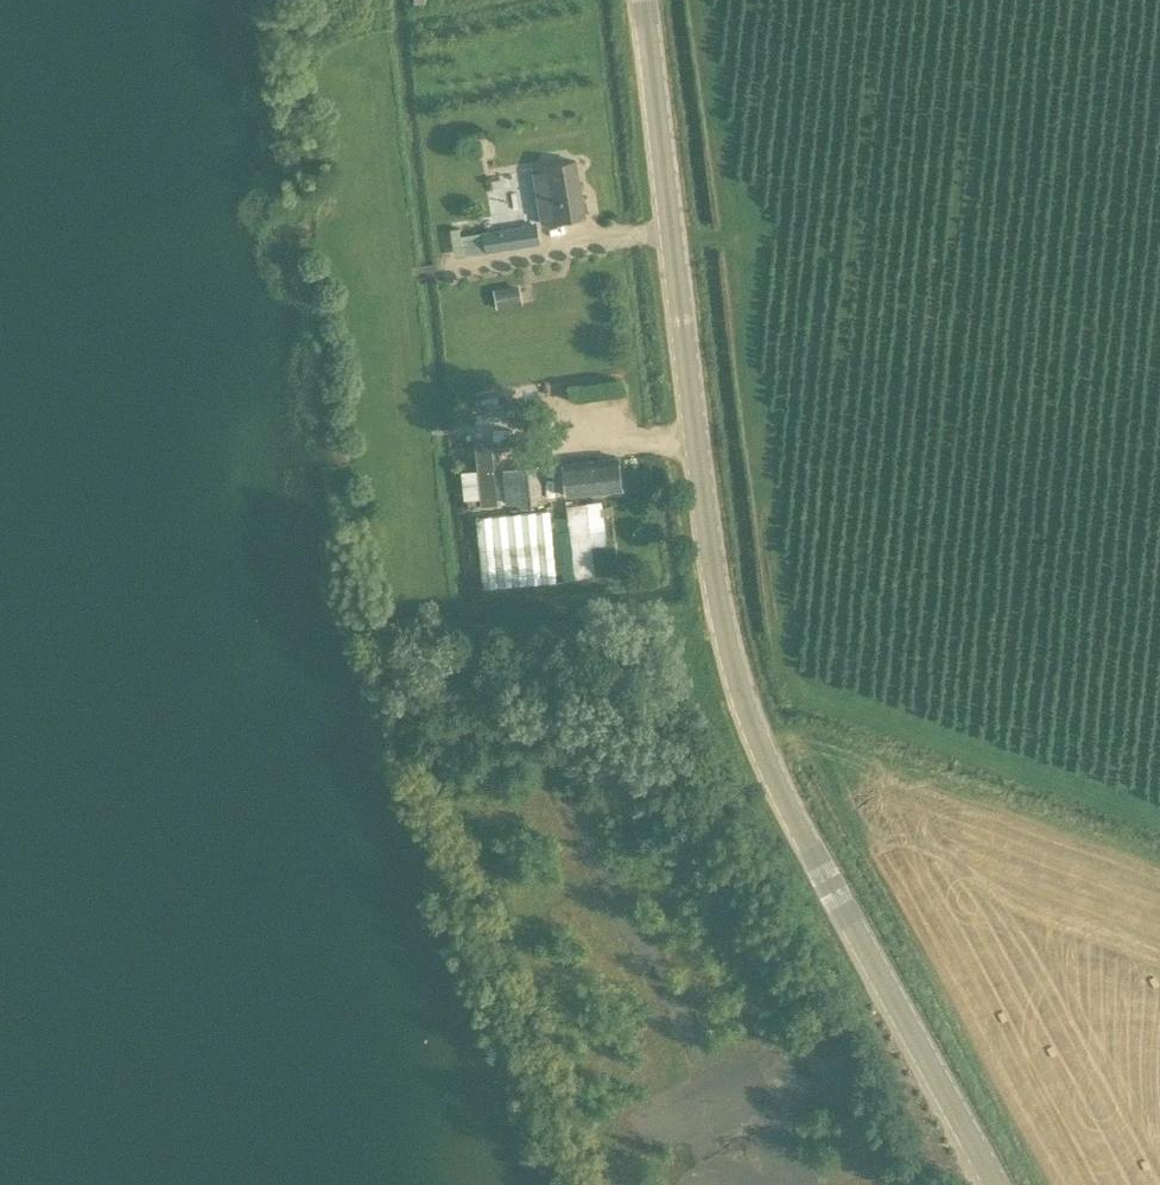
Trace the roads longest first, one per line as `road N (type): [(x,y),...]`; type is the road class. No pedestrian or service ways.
road 1 (tertiary): [(992,1184),(770,784),(731,679),(643,0)]

